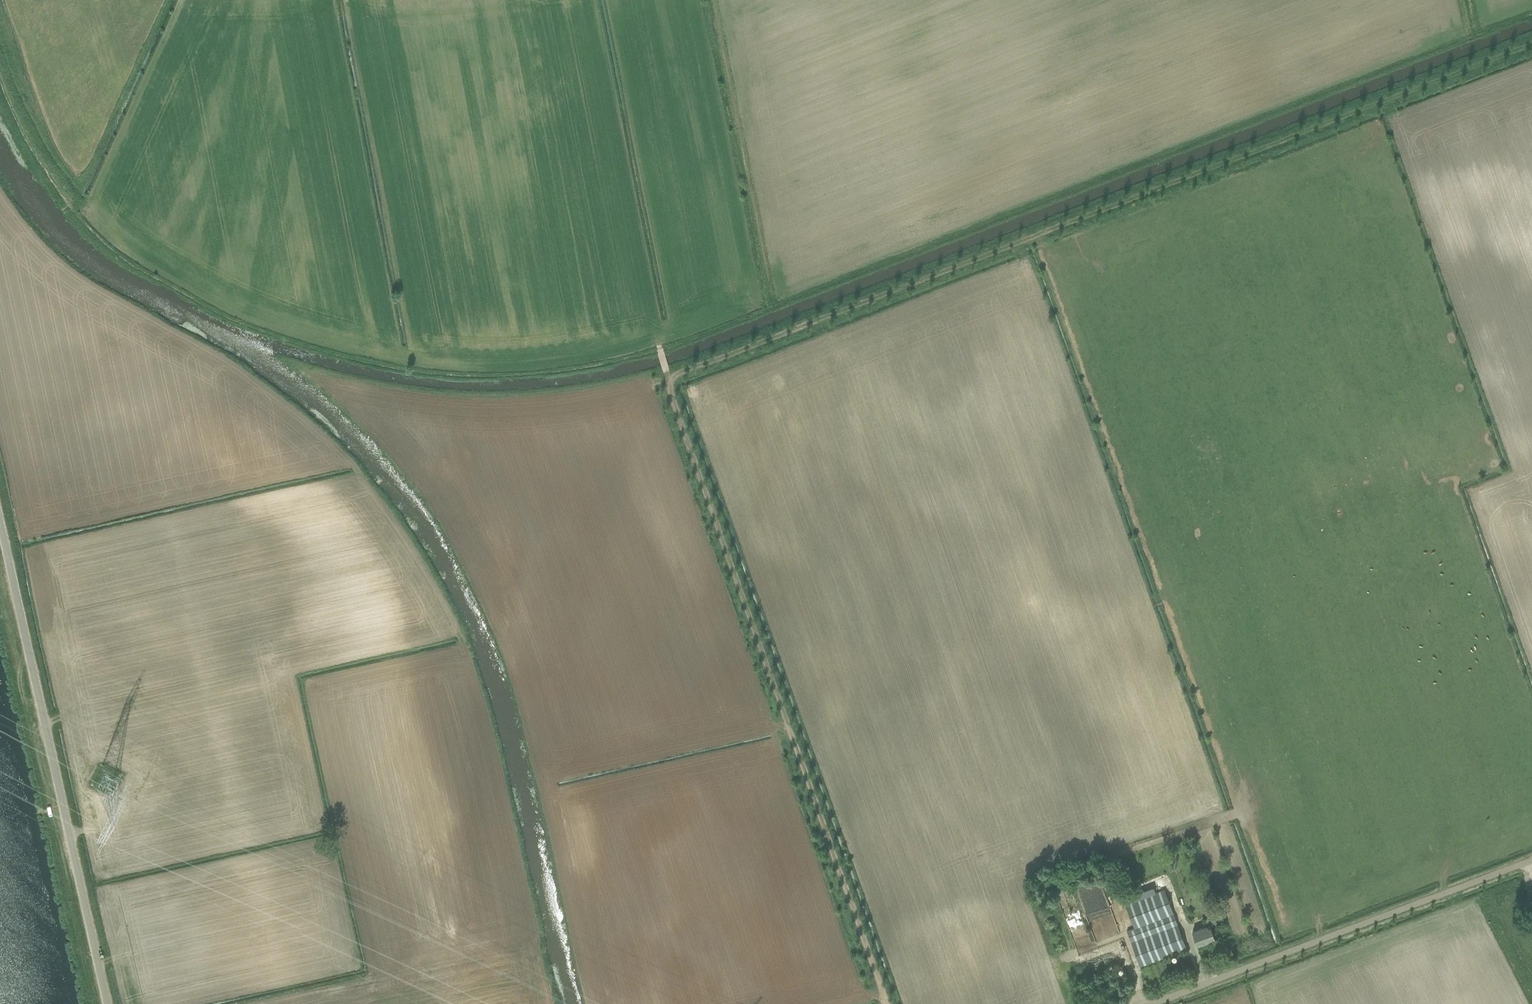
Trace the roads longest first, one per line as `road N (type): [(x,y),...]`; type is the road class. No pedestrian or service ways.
road 1 (track): [(1531,44),(666,378)]
road 2 (track): [(666,378),(887,1003)]
road 3 (unclassified): [(104,1003),(0,550)]
road 4 (unclassified): [(1160,1003),(1531,864)]

